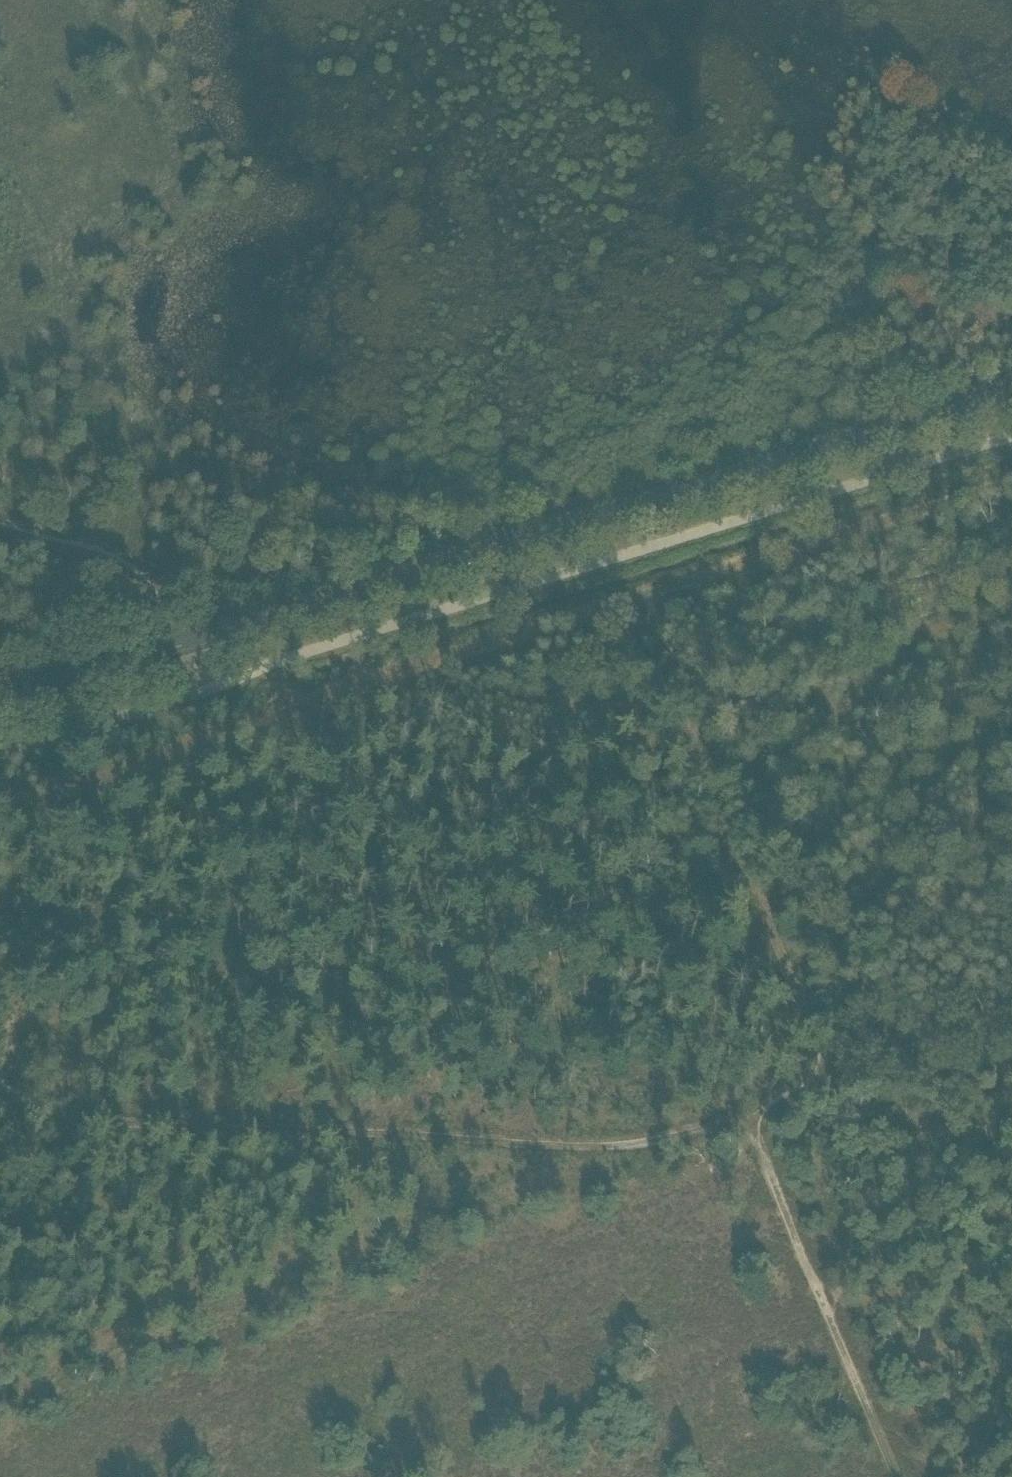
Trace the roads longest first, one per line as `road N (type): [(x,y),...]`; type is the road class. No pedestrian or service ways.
road 1 (secondary): [(0,702),(1011,391)]
road 2 (track): [(0,1092),(71,1127),(614,1158),(750,1127)]
road 3 (track): [(207,692),(146,580),(107,554),(0,515)]

